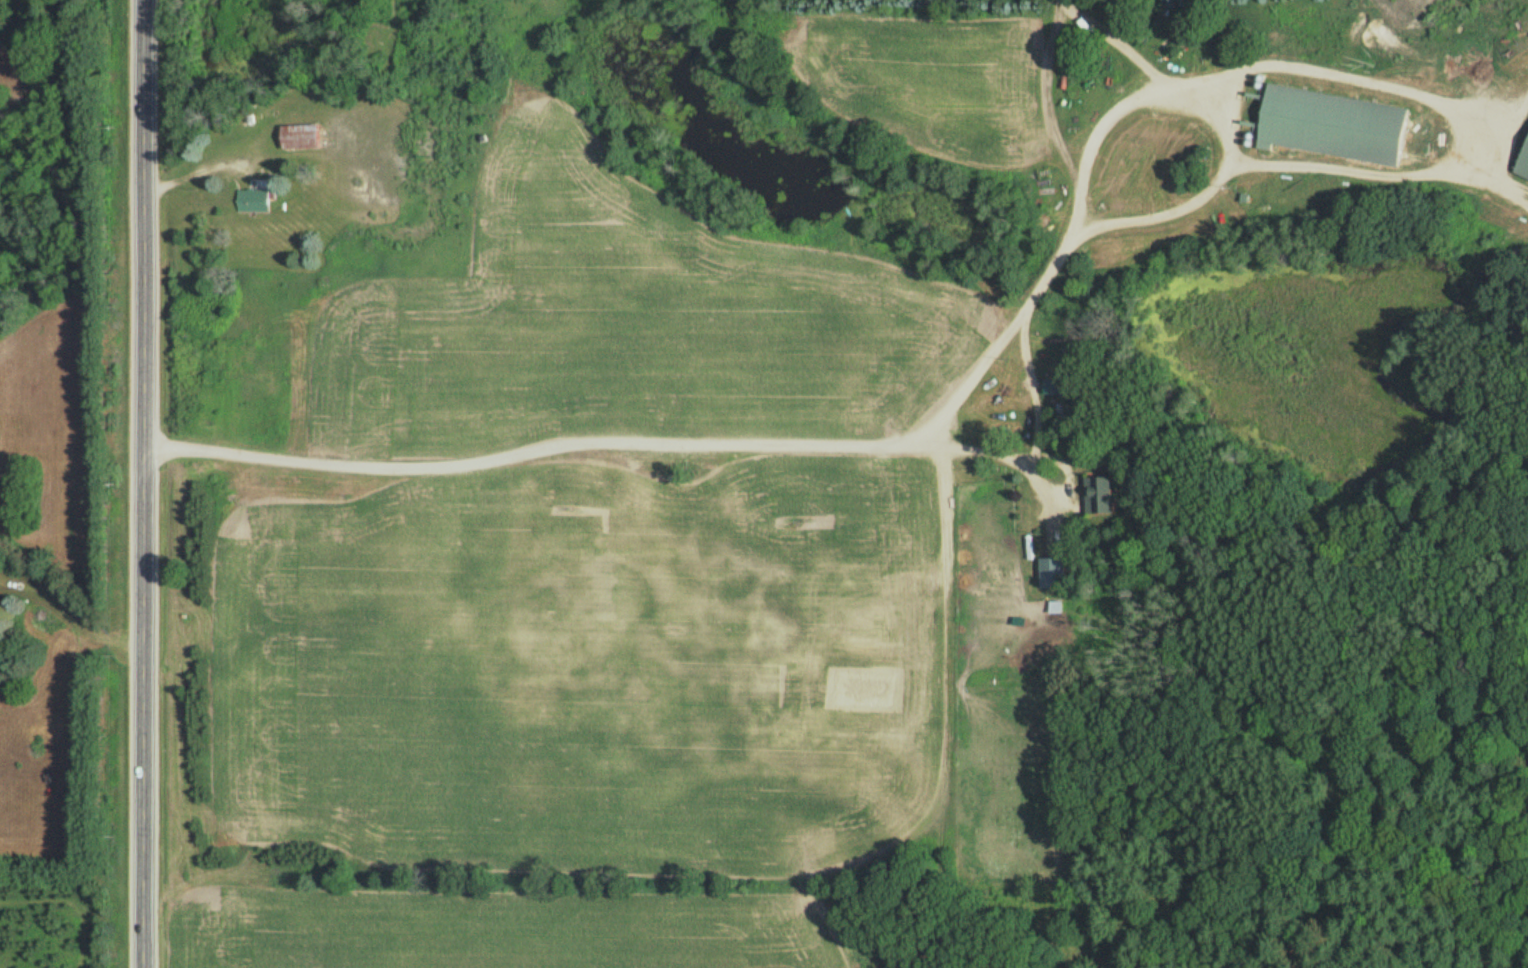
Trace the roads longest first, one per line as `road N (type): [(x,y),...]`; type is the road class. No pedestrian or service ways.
road 1 (secondary): [(144,967),(147,0)]

